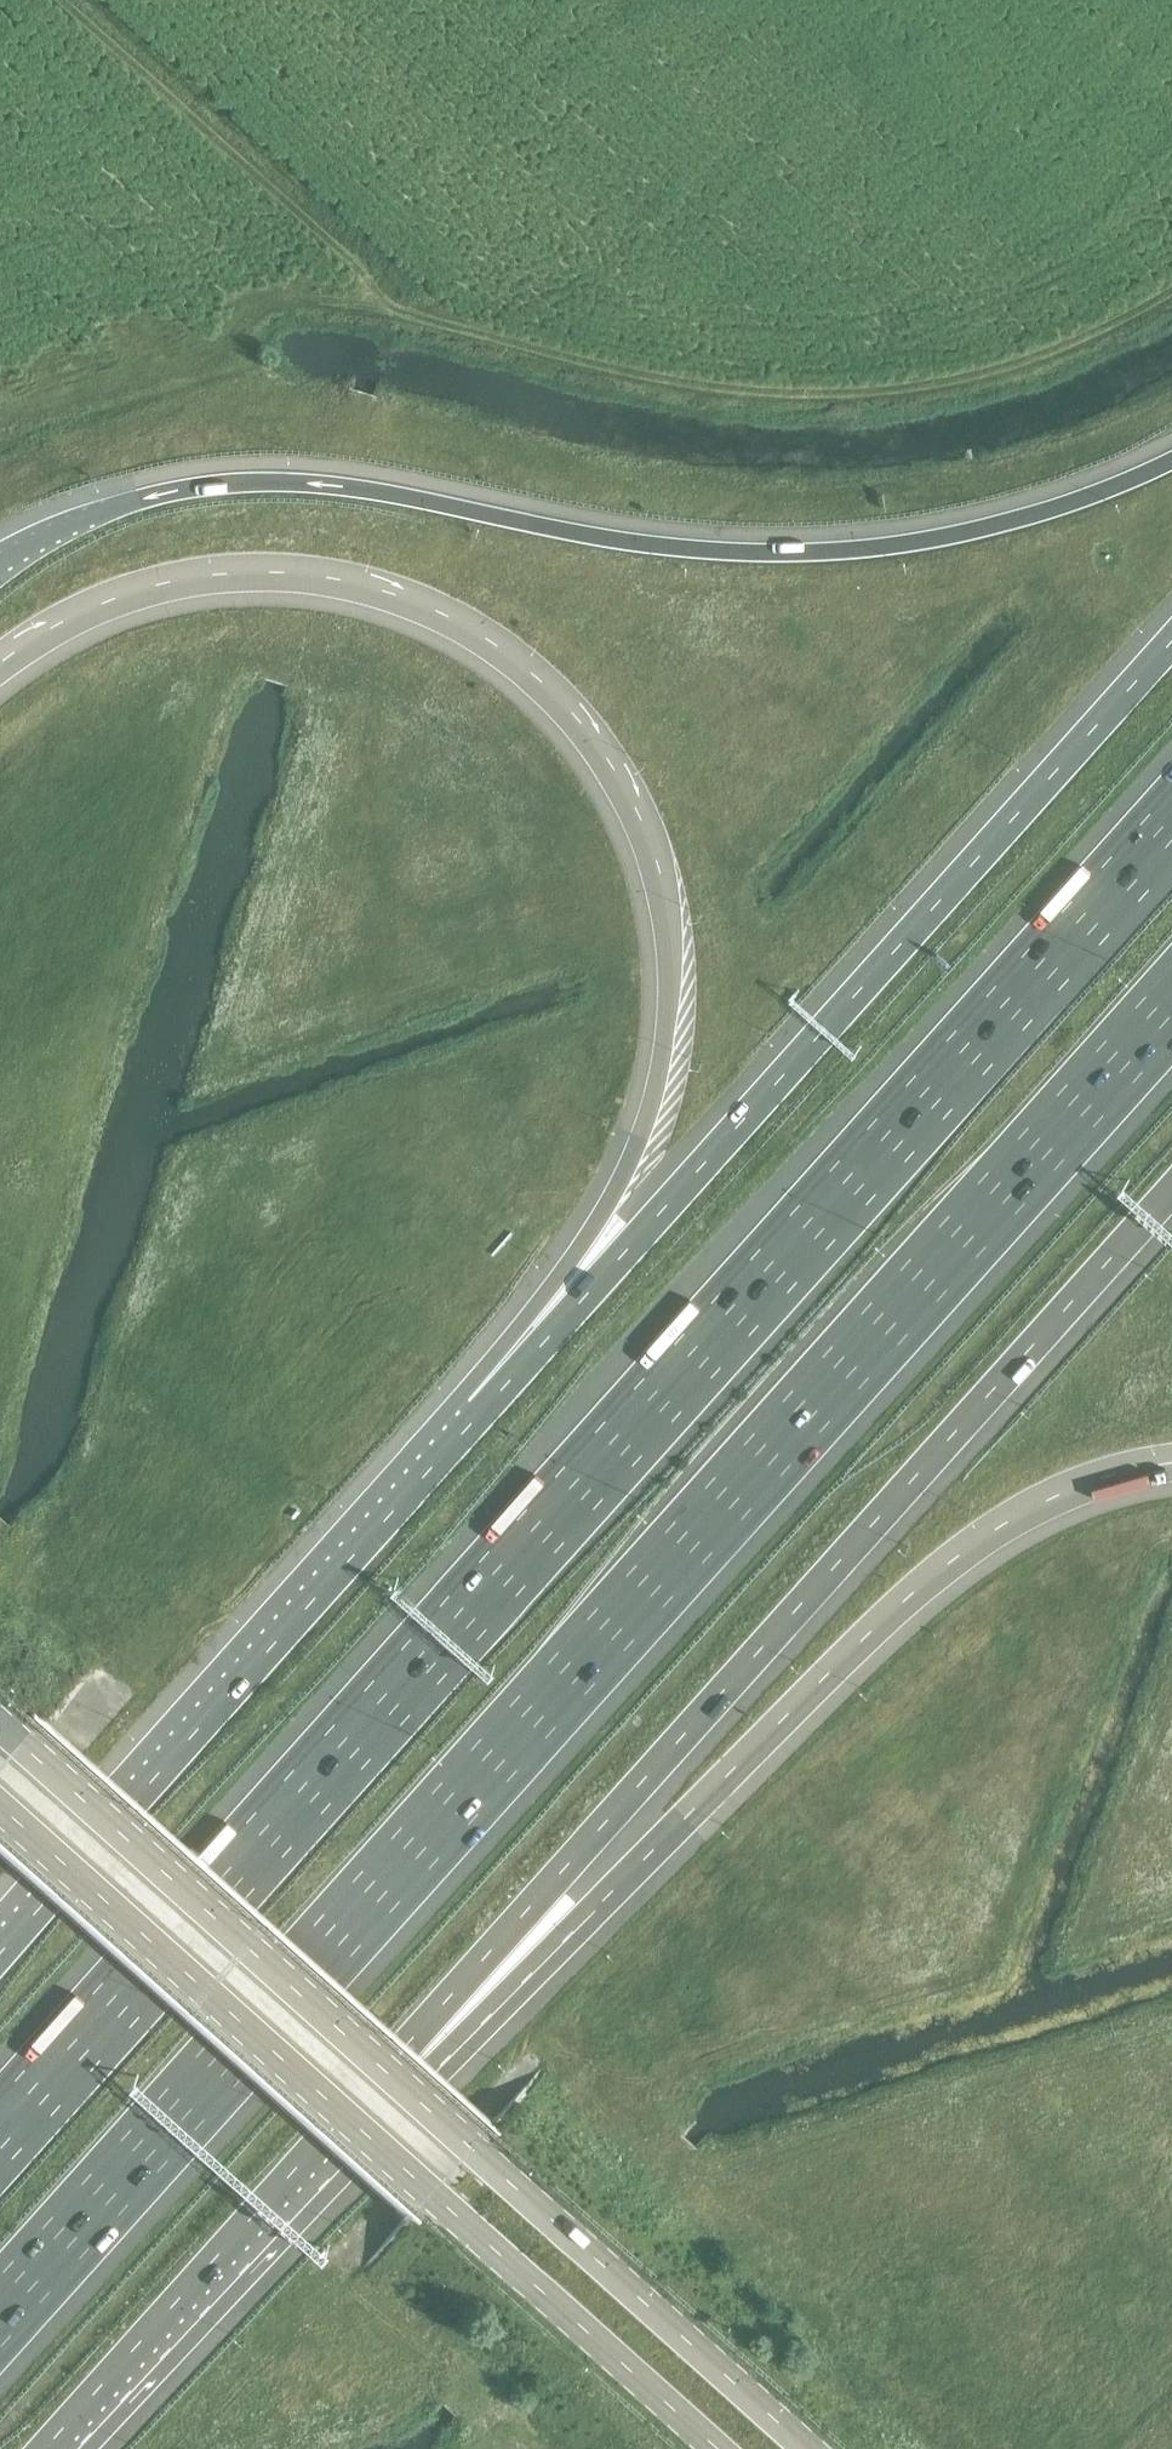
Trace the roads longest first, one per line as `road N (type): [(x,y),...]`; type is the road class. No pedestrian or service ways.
road 1 (motorway): [(0,2321),(1171,1013)]
road 2 (motorway): [(1171,825),(0,2127)]
road 3 (motorway): [(0,664),(107,604),(190,577),(287,568),(380,589),(480,629),(574,706),(626,790),(662,869),(673,984),(655,1102),(564,1269),(467,1397),(438,1462)]
road 4 (motorway): [(330,2124),(1171,1187)]
road 5 (motorway): [(1171,458),(982,528),(821,552),(559,534),(314,482),(205,490),(93,521),(0,570)]
road 6 (motorway): [(1171,640),(438,1462)]
road 7 (motorway): [(393,2074),(594,1913),(870,1631),(952,1560),(1054,1496),(1171,1461)]
road 8 (motorway): [(0,1801),(720,2448)]
road 9 (motorway): [(438,1462),(0,1953)]
road 10 (motorway): [(809,2448),(393,2074)]
road 11 (motorway): [(393,2074),(0,1719)]
road 12 (motorway): [(41,2448),(330,2124)]

